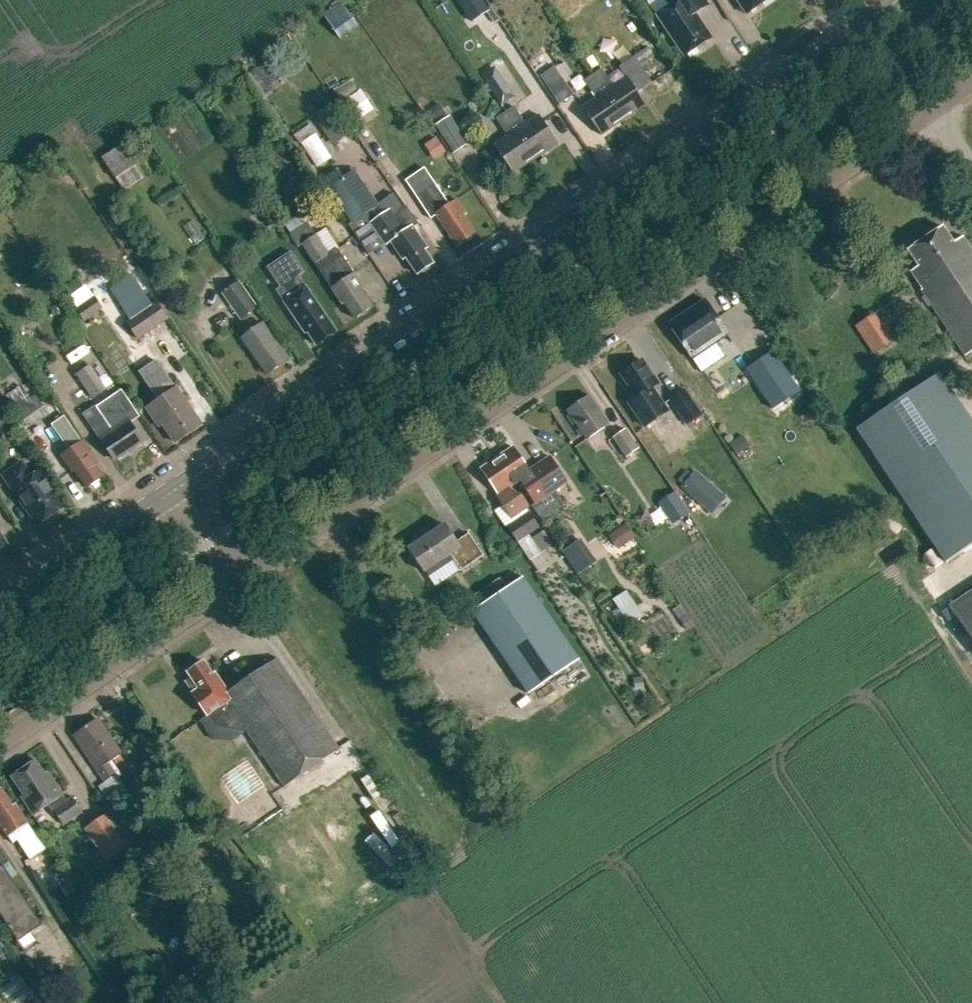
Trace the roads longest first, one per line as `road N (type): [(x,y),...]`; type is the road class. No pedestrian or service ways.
road 1 (residential): [(248,572),(971,79)]
road 2 (secondary): [(189,479),(897,0)]
road 3 (residential): [(0,740),(248,572)]
road 4 (secondary): [(0,607),(189,479)]

